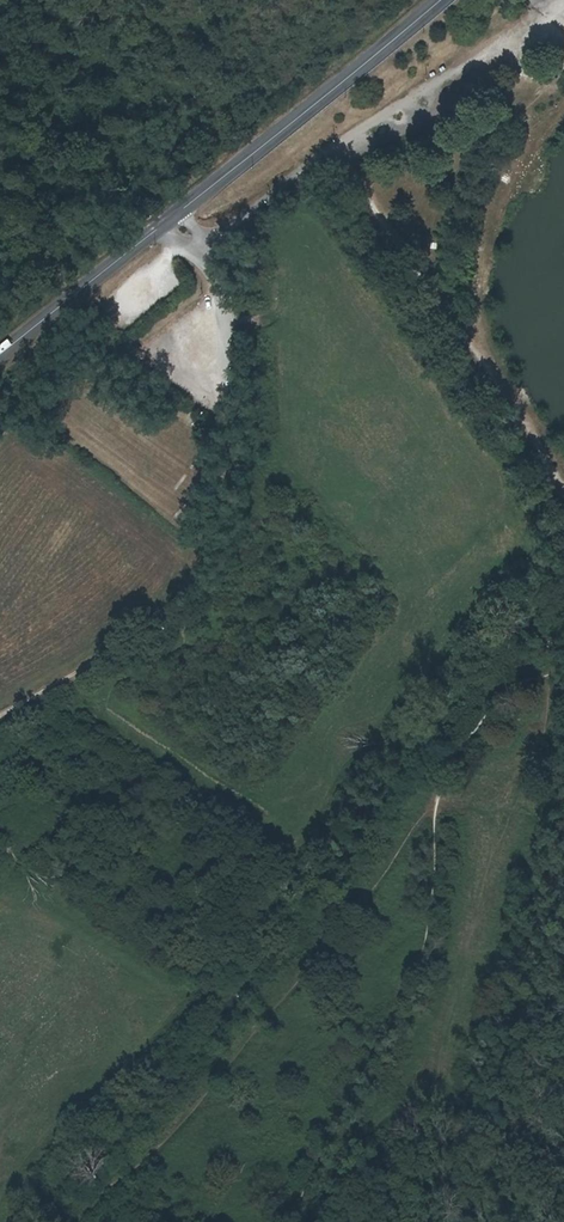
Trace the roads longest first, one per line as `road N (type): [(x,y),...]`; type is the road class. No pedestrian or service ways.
road 1 (track): [(0,712),(157,617),(203,553),(230,458),(231,413),(225,305),(202,242),(339,143)]
road 2 (secondary): [(437,0),(0,354)]
road 3 (track): [(339,143),(490,45),(549,36),(563,59)]

